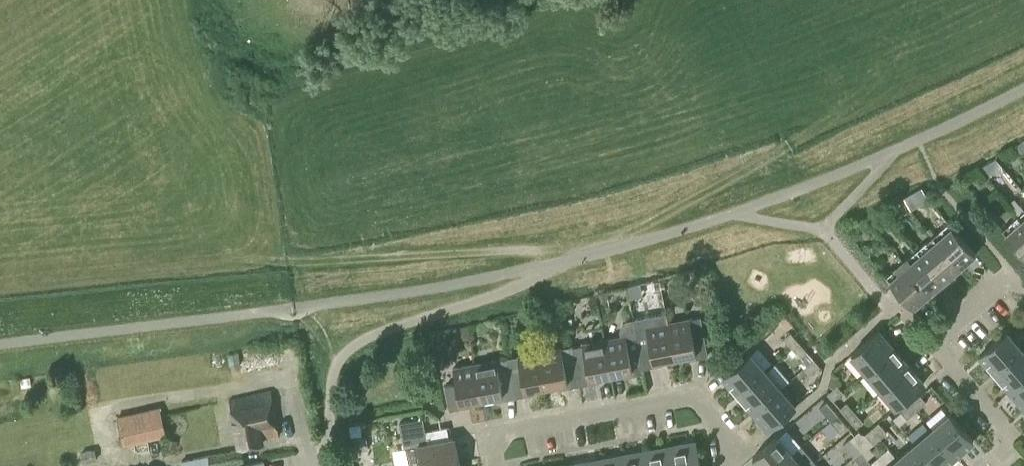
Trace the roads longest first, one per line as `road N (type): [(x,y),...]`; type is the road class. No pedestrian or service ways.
road 1 (residential): [(497,465),(493,445),(507,429),(684,397),(715,415),(724,465)]
road 2 (residential): [(991,465),(1002,445),(998,417),(928,339)]

